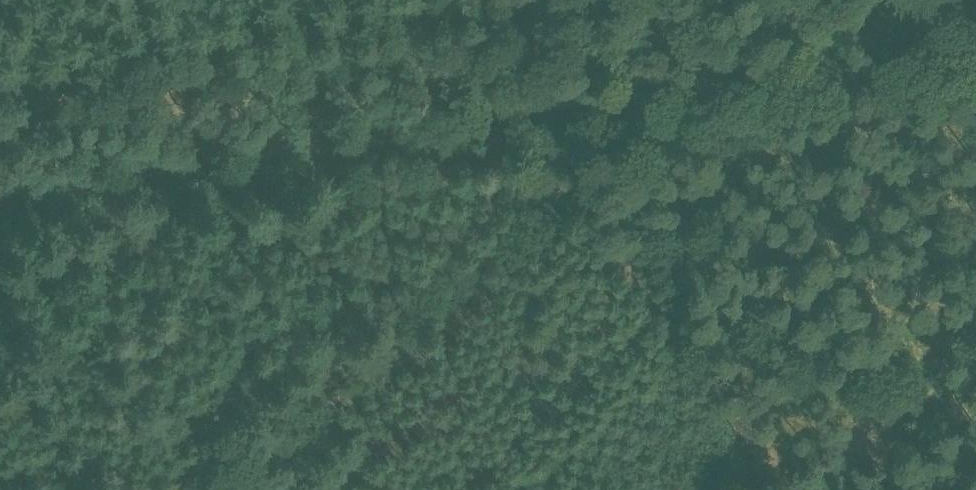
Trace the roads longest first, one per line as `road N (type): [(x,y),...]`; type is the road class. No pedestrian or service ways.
road 1 (track): [(0,196),(975,38)]

